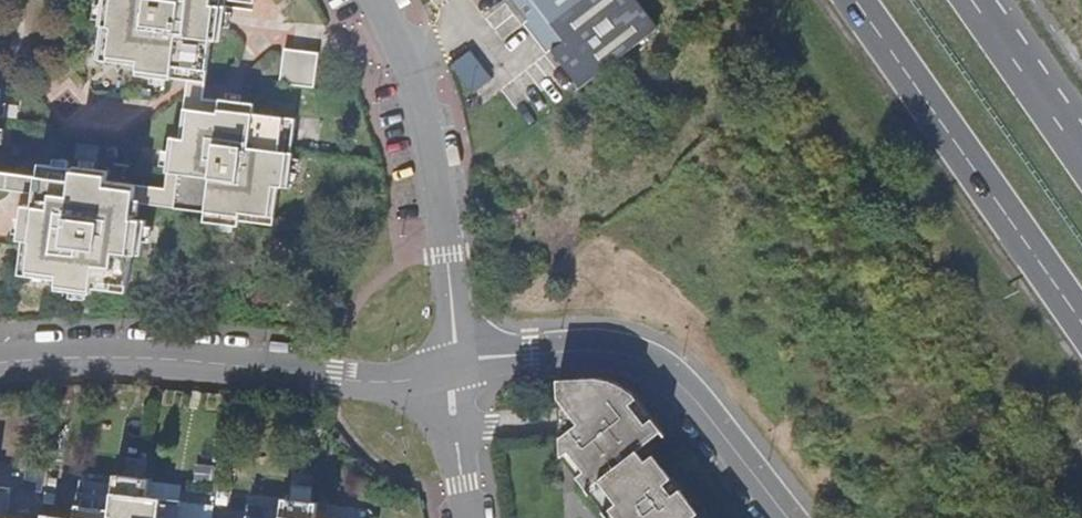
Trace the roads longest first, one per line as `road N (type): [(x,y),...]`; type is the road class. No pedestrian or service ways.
road 1 (residential): [(449,371),(386,385),(115,361),(0,365)]
road 2 (residential): [(784,517),(683,390),(642,356),(557,352),(449,371)]
road 3 (primary): [(851,0),(1081,329)]
road 4 (residential): [(449,371),(444,255),(421,102),(365,0)]
road 5 (primary): [(1081,160),(969,0)]
road 6 (residential): [(449,371),(472,517)]

